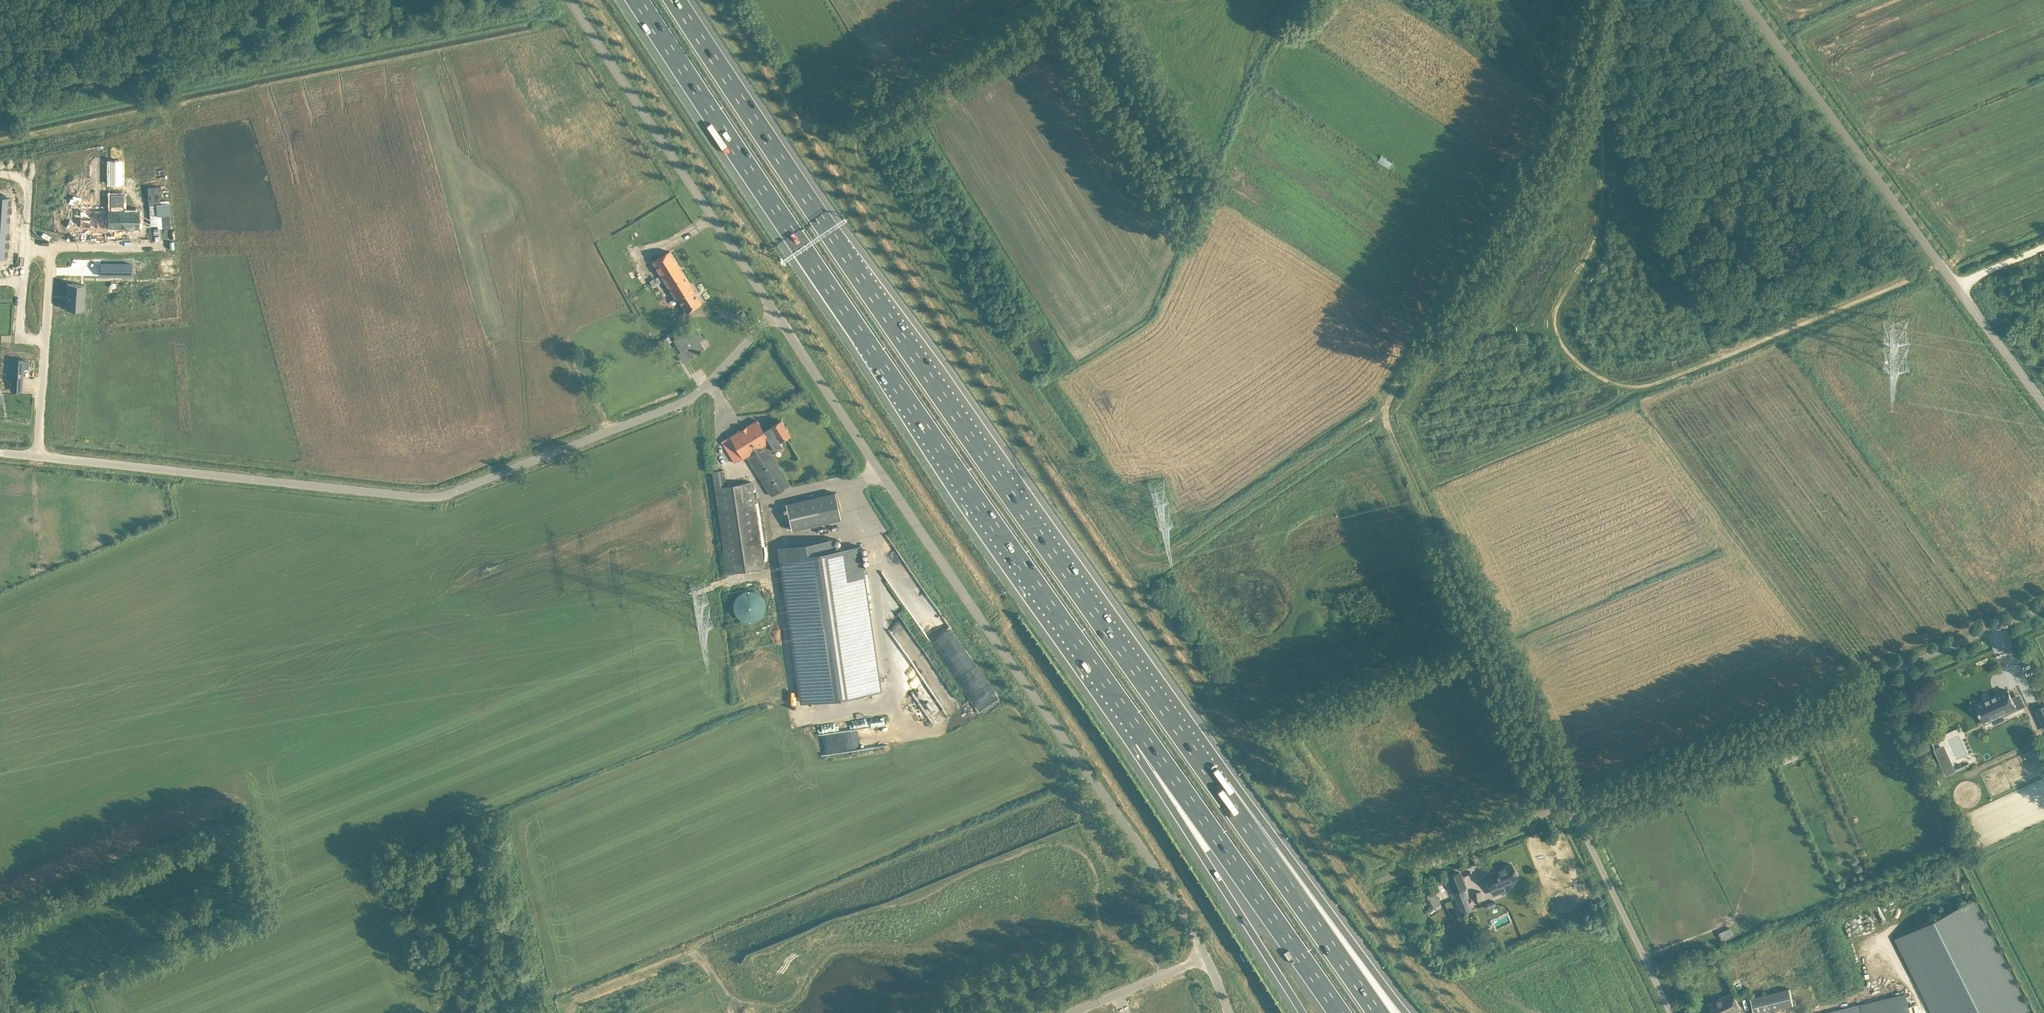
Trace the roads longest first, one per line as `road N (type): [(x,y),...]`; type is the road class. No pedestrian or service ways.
road 1 (unclassified): [(1206,957),(1183,910),(776,317),(574,0)]
road 2 (track): [(1381,414),(1164,556),(1137,552),(849,142),(856,128),(1041,0)]
road 3 (motorway): [(1220,788),(677,0)]
road 4 (motorway): [(639,0),(1144,737)]
road 5 (track): [(776,317),(692,397),(440,497),(0,453)]
road 6 (unclassified): [(1569,803),(2043,605)]
road 7 (unclassified): [(2043,406),(1746,0)]
road 8 (track): [(1381,414),(1582,88),(1600,0)]
road 9 (track): [(1569,803),(1381,414)]
road 10 (motorway): [(1144,737),(1341,1012)]
road 11 (track): [(39,457),(53,245),(164,246)]
road 12 (motorway): [(1144,737),(1202,853),(1312,1012)]
road 13 (motorway): [(1409,1012),(1295,863),(1220,788)]
road 14 (motorway): [(1378,1012),(1220,788)]
road 15 (unclassified): [(1671,1012),(1569,803)]
road 16 (unclassified): [(1371,888),(1569,803)]
road 17 (track): [(696,949),(594,990),(571,1012)]

